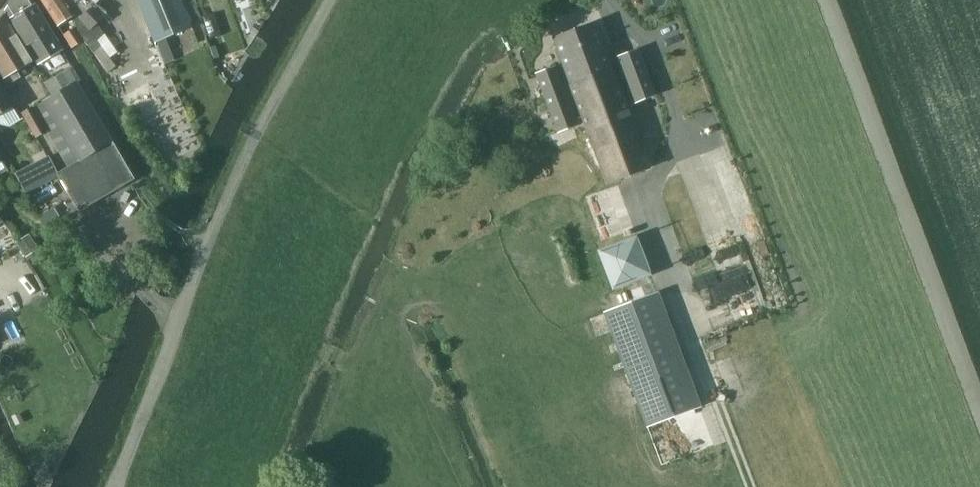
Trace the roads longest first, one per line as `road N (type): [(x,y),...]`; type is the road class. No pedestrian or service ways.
road 1 (residential): [(205,251),(331,0)]
road 2 (residential): [(205,251),(116,486)]
road 3 (track): [(680,295),(752,486)]

